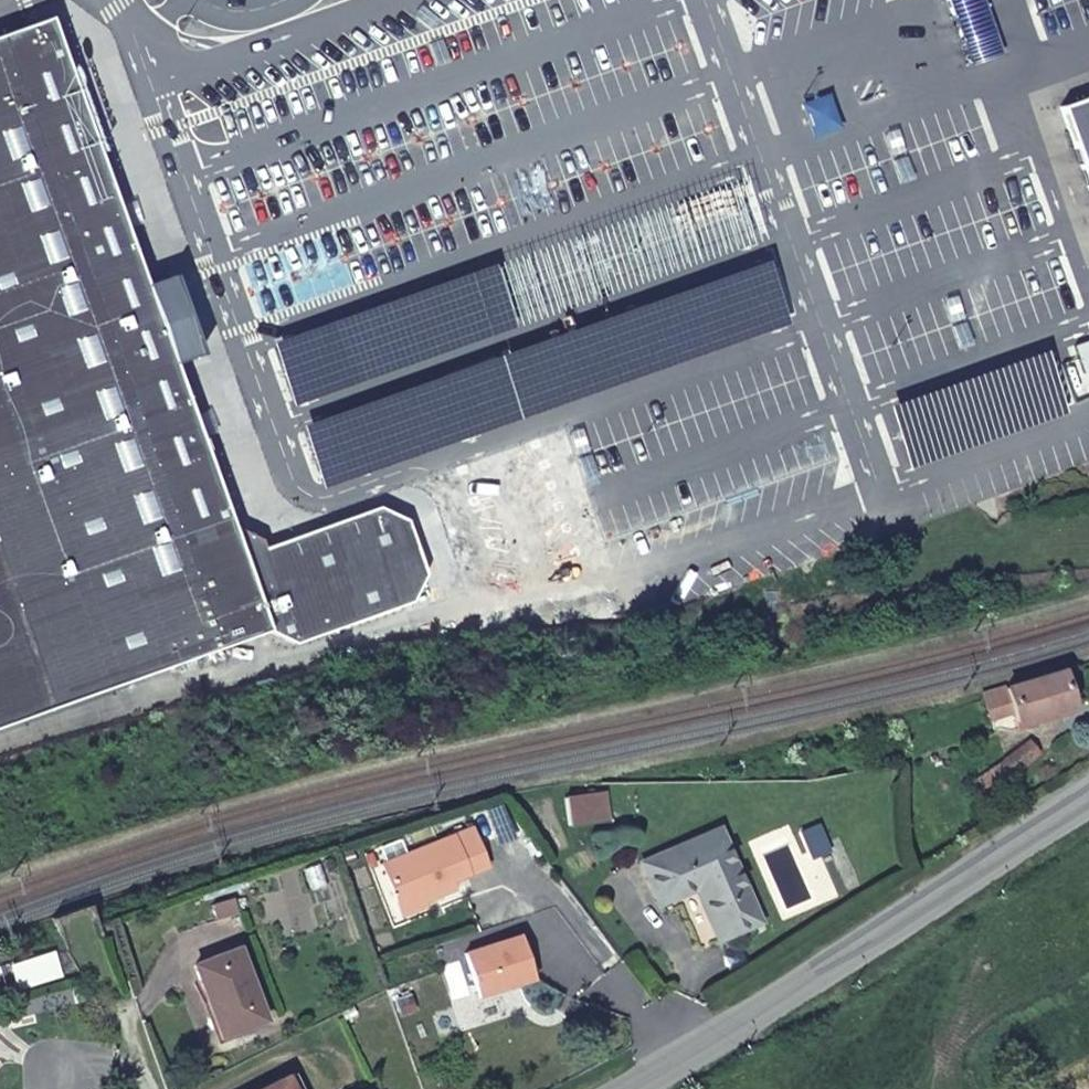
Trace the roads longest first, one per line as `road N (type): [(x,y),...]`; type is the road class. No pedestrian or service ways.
road 1 (secondary): [(632,1088),(1088,800)]

